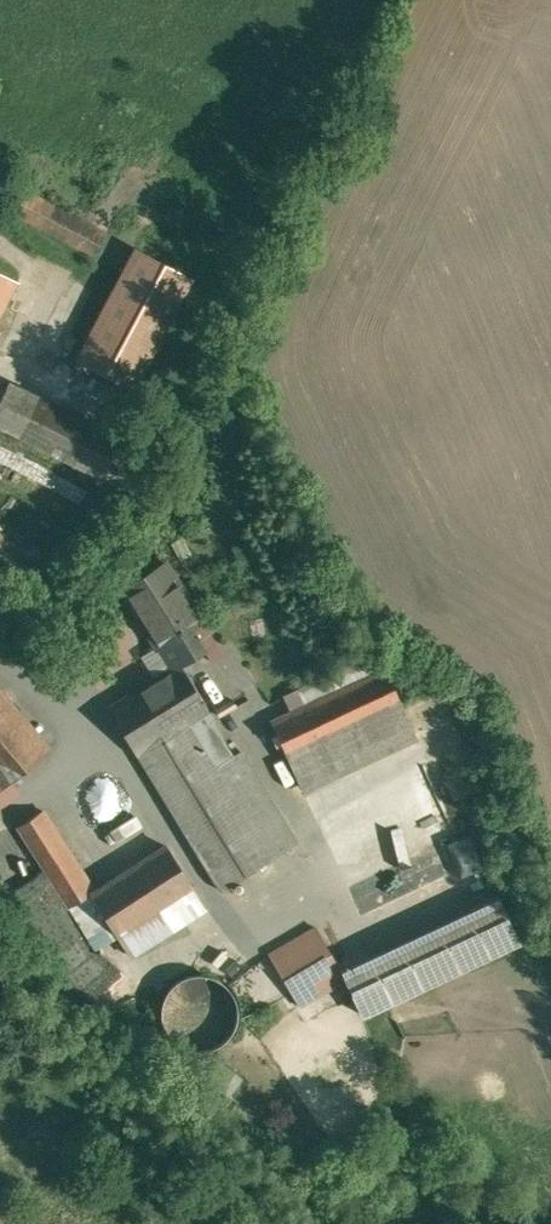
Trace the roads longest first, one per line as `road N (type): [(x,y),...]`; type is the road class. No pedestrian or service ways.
road 1 (track): [(0,805),(63,751),(0,684)]

